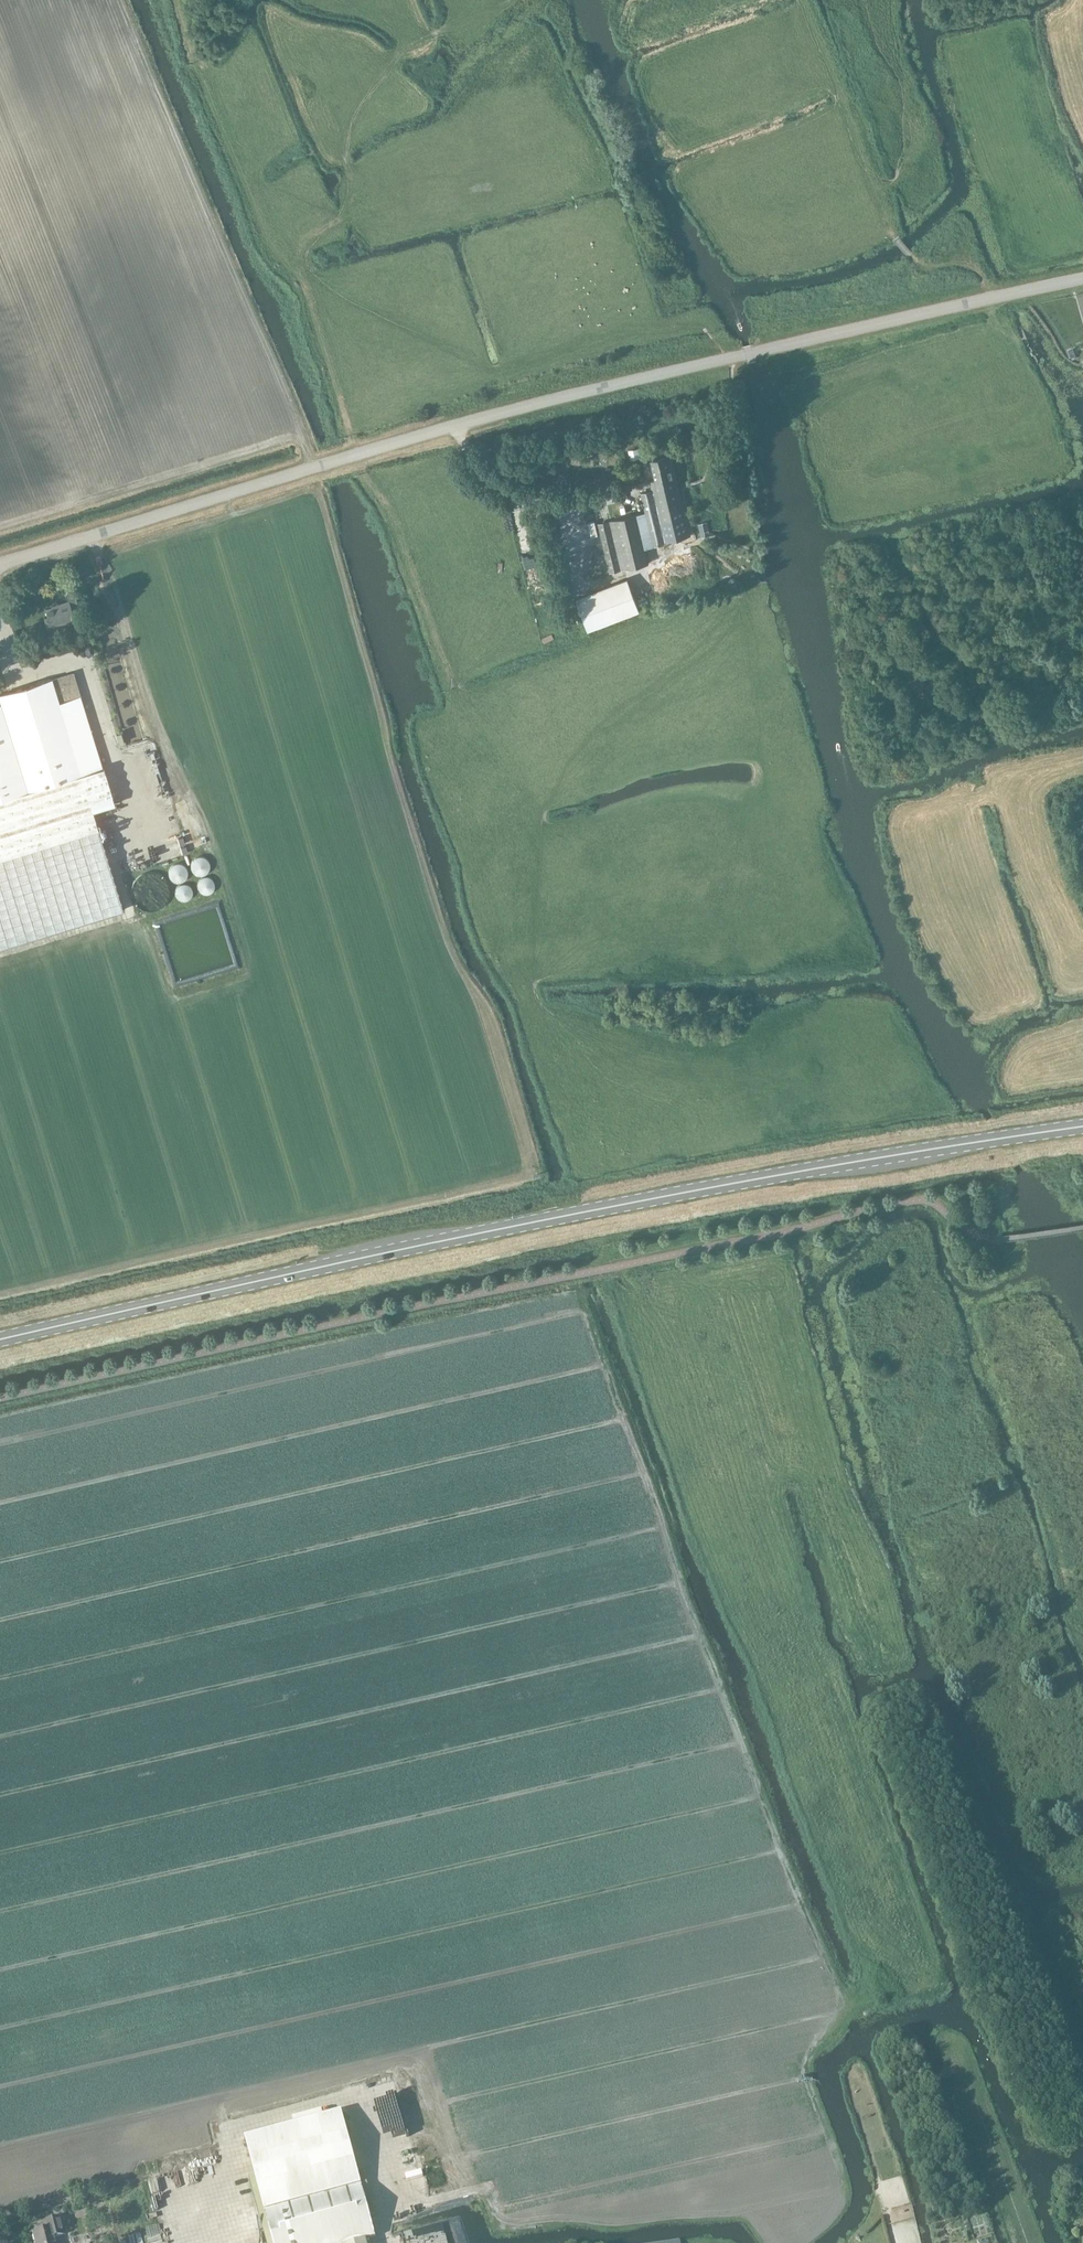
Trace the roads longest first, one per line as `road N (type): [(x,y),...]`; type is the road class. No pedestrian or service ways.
road 1 (unclassified): [(1082,279),(506,412),(0,564)]
road 2 (secondary): [(1082,1127),(641,1201),(0,1339)]
road 3 (track): [(802,0),(889,231),(925,267),(977,273),(989,299)]
road 4 (track): [(401,0),(411,40),(350,131),(343,158),(350,209),(302,243),(305,282)]
road 5 (track): [(465,673),(504,645),(568,625),(577,594)]

